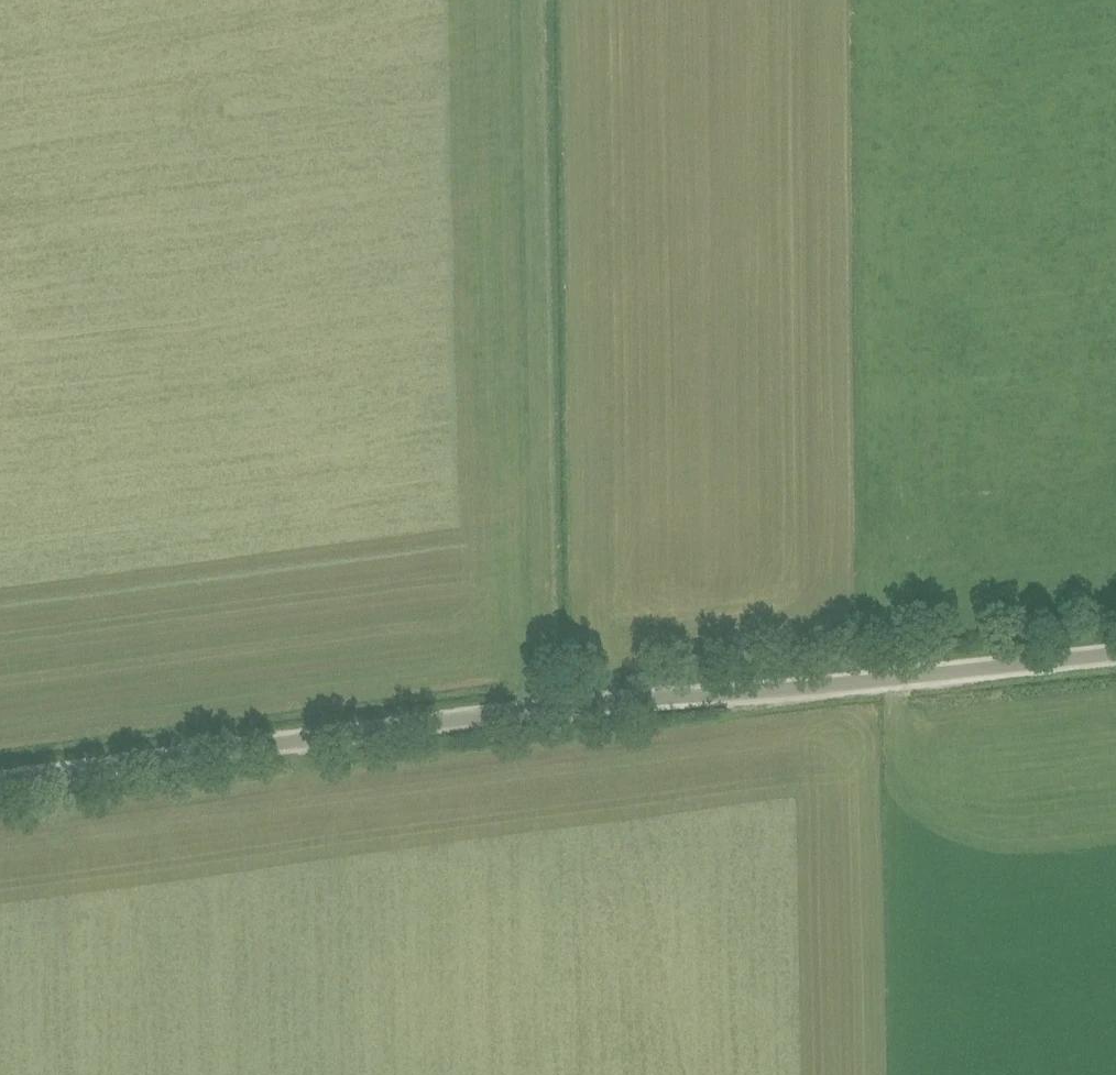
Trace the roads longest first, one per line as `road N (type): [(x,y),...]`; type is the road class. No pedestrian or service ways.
road 1 (unclassified): [(0,789),(610,707),(1115,658)]

